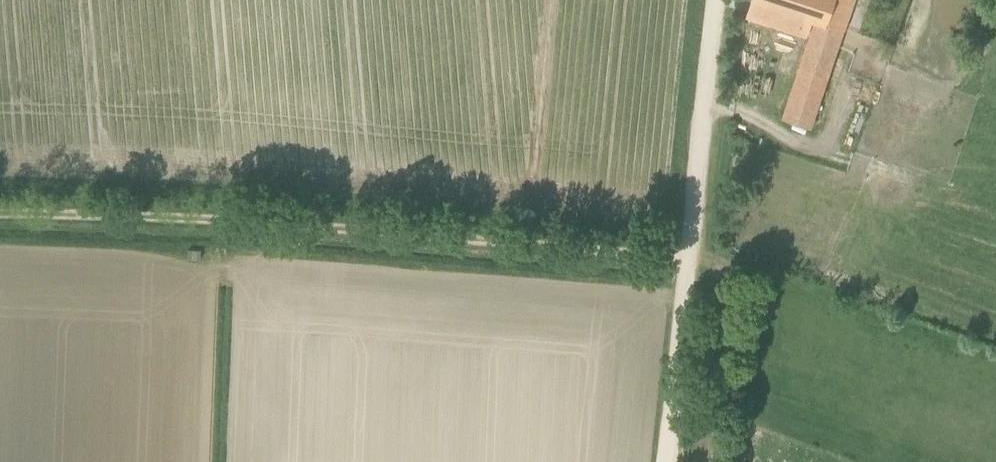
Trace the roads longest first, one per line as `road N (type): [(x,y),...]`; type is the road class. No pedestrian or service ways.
road 1 (track): [(0,218),(227,222),(689,258)]
road 2 (track): [(716,0),(689,258)]
road 3 (track): [(689,258),(666,461)]

